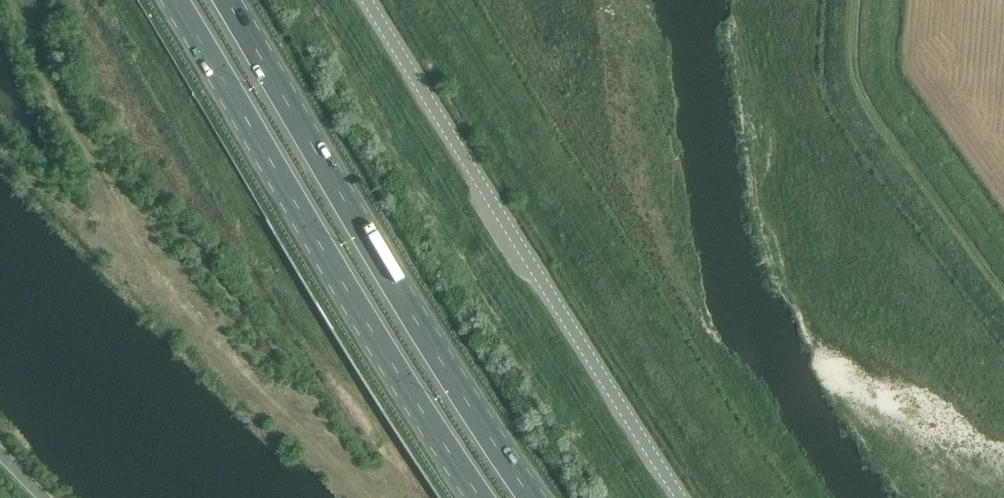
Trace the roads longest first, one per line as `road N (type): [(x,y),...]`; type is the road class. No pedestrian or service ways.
road 1 (unclassified): [(675,497),(366,0)]
road 2 (trunk): [(532,497),(224,0)]
road 3 (trunk): [(175,0),(476,497)]
road 4 (track): [(857,0),(853,67),(860,97),(1003,290)]

